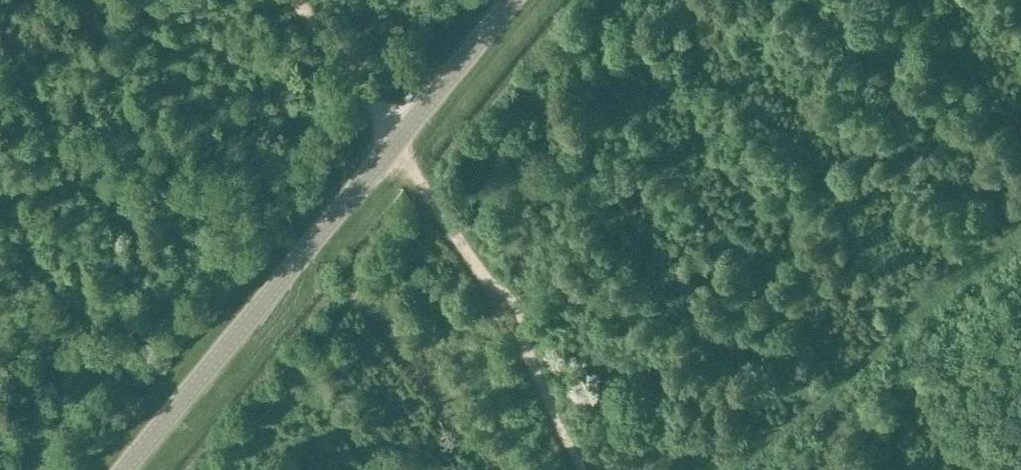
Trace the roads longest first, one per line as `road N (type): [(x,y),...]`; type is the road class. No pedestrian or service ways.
road 1 (tertiary): [(123,469),(512,0)]
road 2 (track): [(730,469),(1020,233)]
road 3 (track): [(470,265),(368,103)]
road 4 (track): [(577,469),(517,346)]

